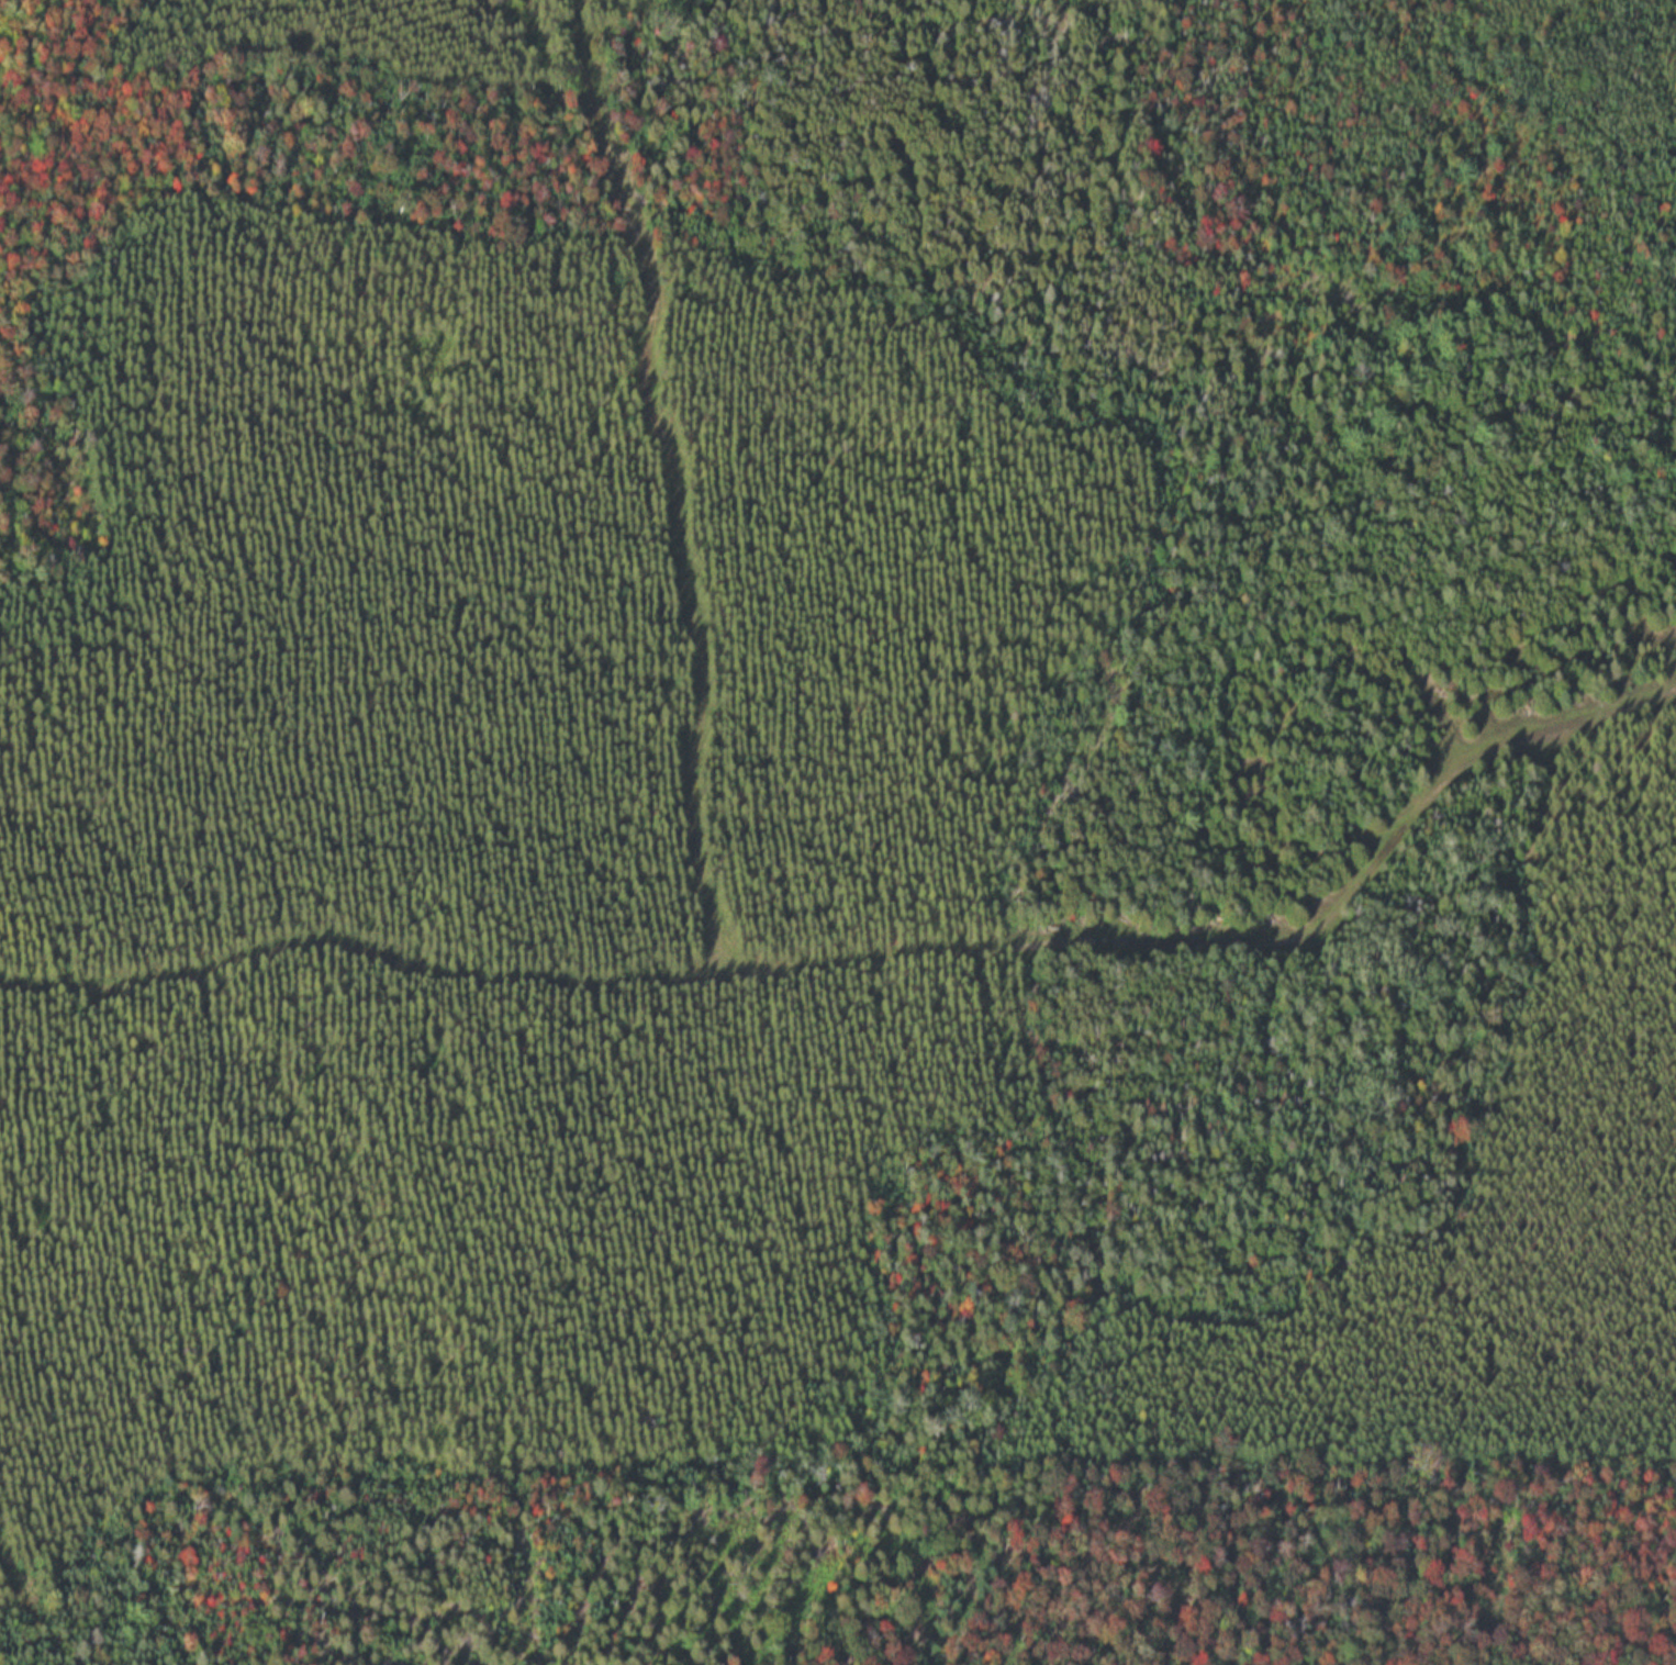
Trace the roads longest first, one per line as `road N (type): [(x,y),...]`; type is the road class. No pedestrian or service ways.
road 1 (track): [(1675,684),(1464,750),(1328,920),(526,994),(325,937),(114,988),(0,983)]

